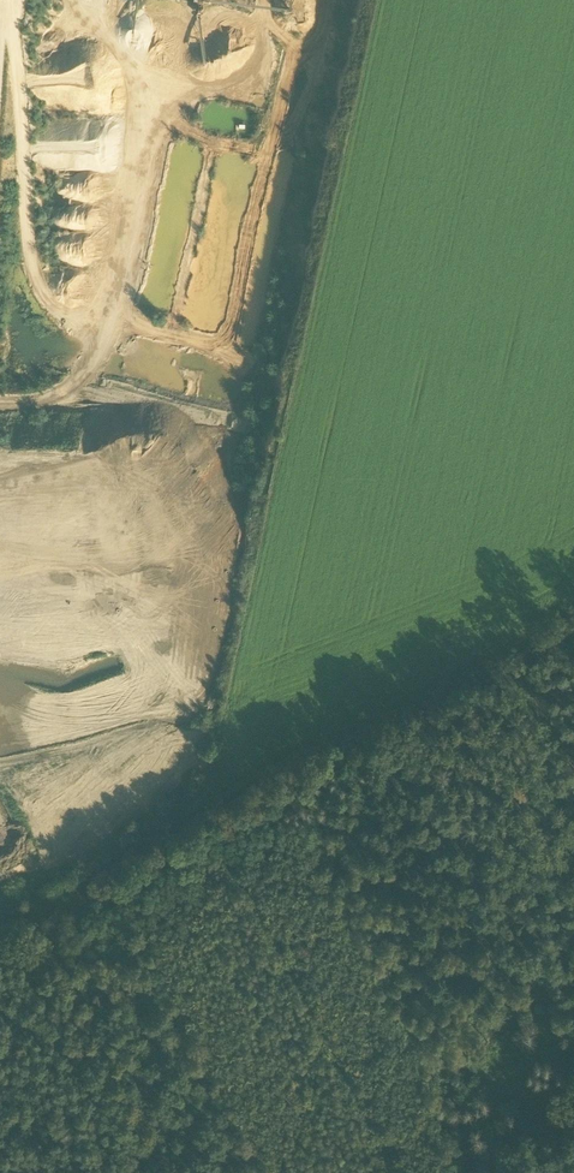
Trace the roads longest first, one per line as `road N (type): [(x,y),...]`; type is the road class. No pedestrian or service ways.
road 1 (track): [(573,604),(0,928)]
road 2 (track): [(573,1106),(456,1172)]

